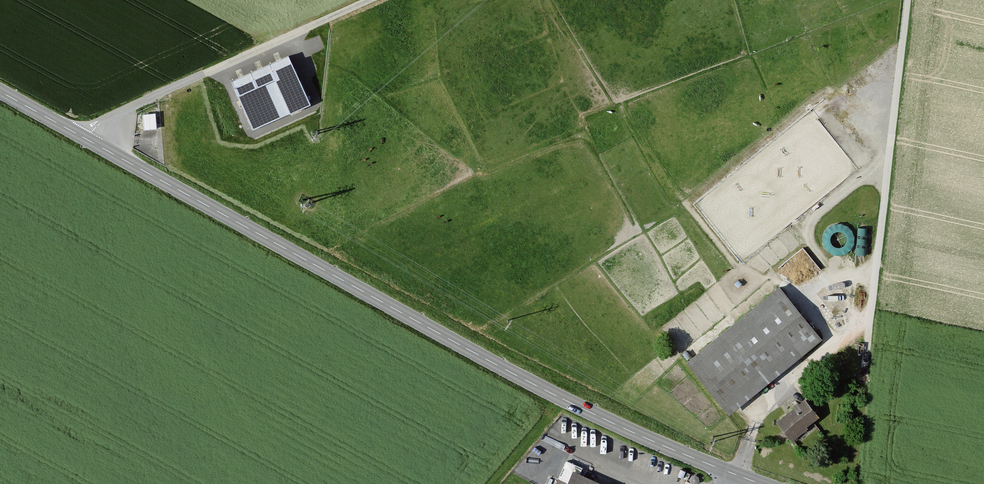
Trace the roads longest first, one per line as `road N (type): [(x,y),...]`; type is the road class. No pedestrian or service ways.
road 1 (secondary): [(762,483),(488,360),(0,91)]
road 2 (track): [(907,0),(873,375)]
road 3 (track): [(85,138),(136,105),(370,0)]

